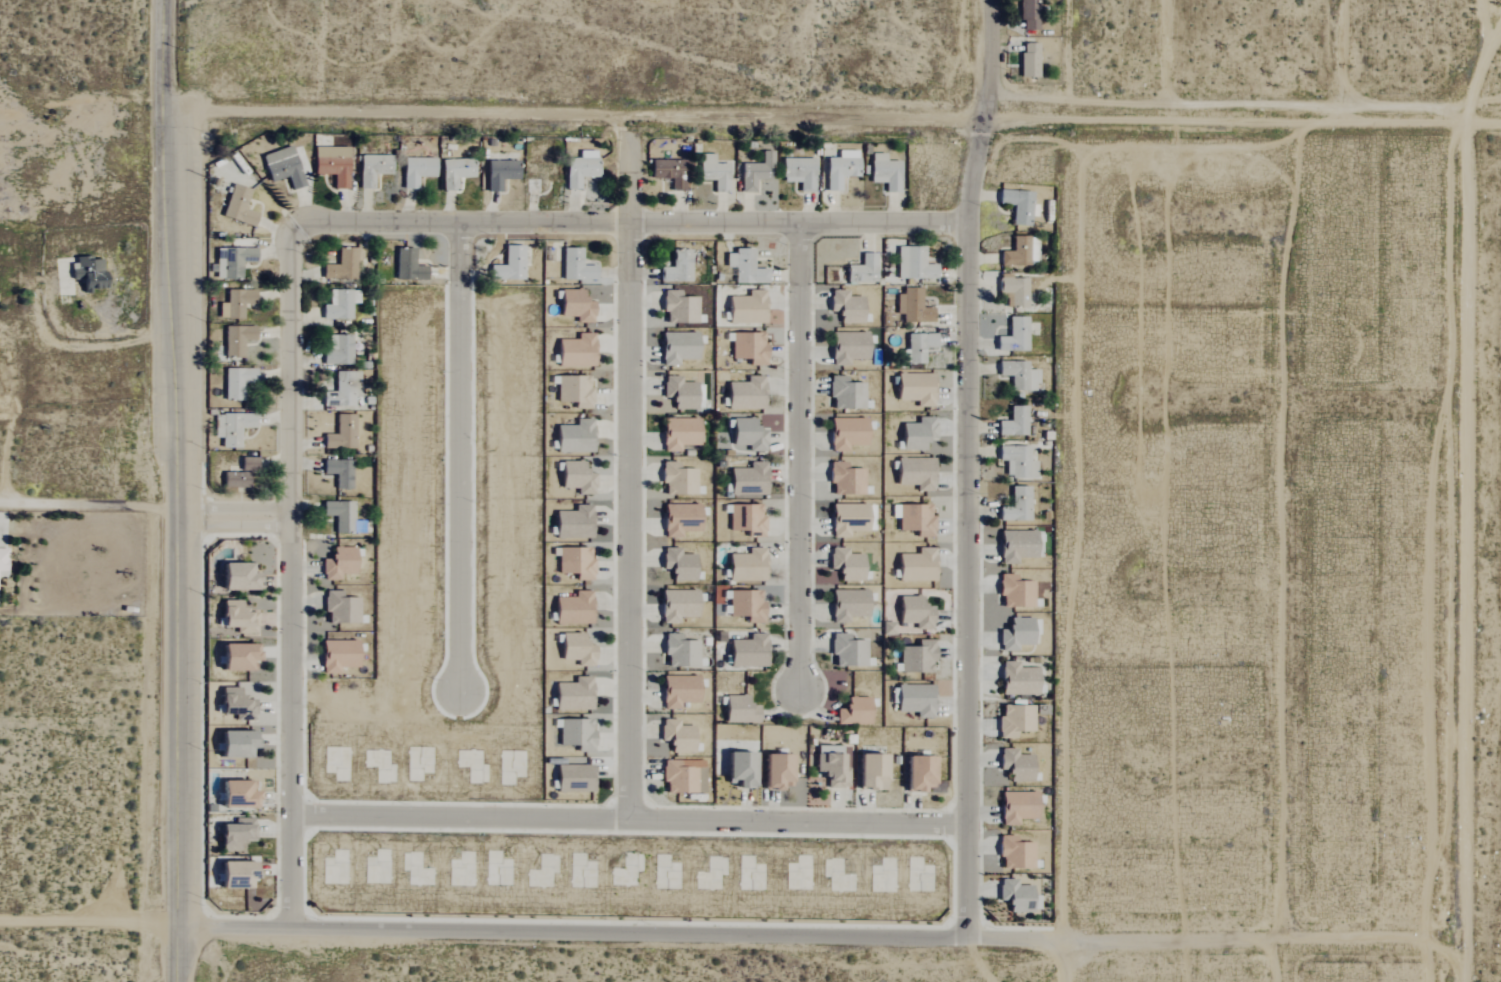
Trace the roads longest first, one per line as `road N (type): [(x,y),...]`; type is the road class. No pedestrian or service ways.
road 1 (track): [(1500,126),(986,113),(167,110)]
road 2 (residential): [(993,0),(969,220),(969,938)]
road 3 (secondary): [(184,926),(186,520),(167,110)]
road 4 (residential): [(969,938),(184,926)]
road 5 (track): [(1282,981),(1297,249)]
road 6 (residential): [(294,929),(292,222)]
road 7 (residential): [(631,819),(631,116)]
road 8 (residential): [(292,222),(969,220)]
road 9 (residential): [(294,814),(969,824)]
road 10 (residential): [(802,688),(800,220)]
road 11 (residential): [(463,690),(462,222)]
road 12 (residential): [(186,520),(165,512),(0,506)]
road 13 (track): [(184,926),(0,918)]

